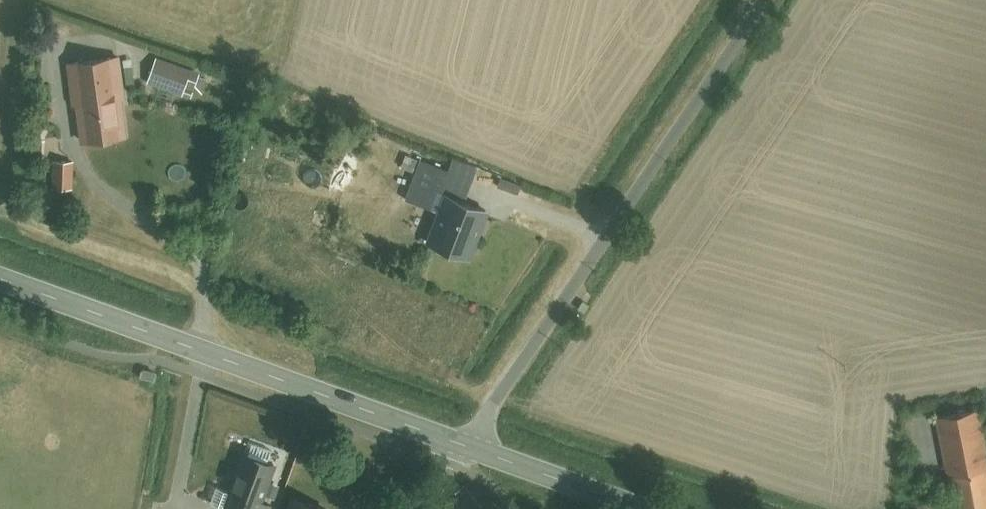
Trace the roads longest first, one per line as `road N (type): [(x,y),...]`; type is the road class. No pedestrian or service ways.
road 1 (unclassified): [(467,449),(764,0)]
road 2 (tertiary): [(0,282),(467,449)]
road 3 (tertiary): [(467,449),(636,508)]

